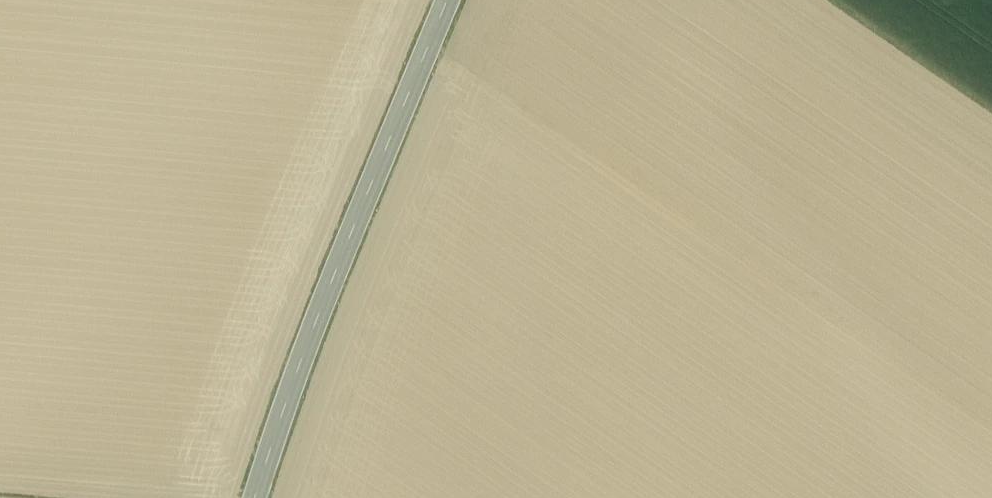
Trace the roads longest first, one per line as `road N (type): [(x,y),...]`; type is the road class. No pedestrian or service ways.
road 1 (unclassified): [(253,497),(451,0)]

